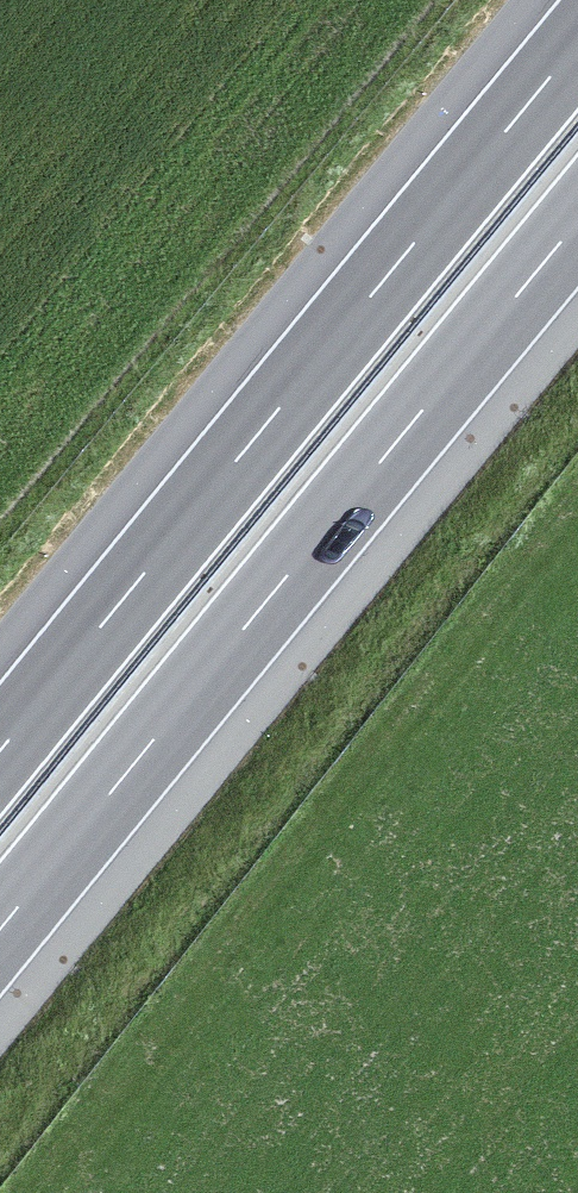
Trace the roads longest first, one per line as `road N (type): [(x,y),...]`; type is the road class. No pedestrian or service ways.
road 1 (motorway): [(0,933),(577,221)]
road 2 (motorway): [(577,40),(0,751)]

